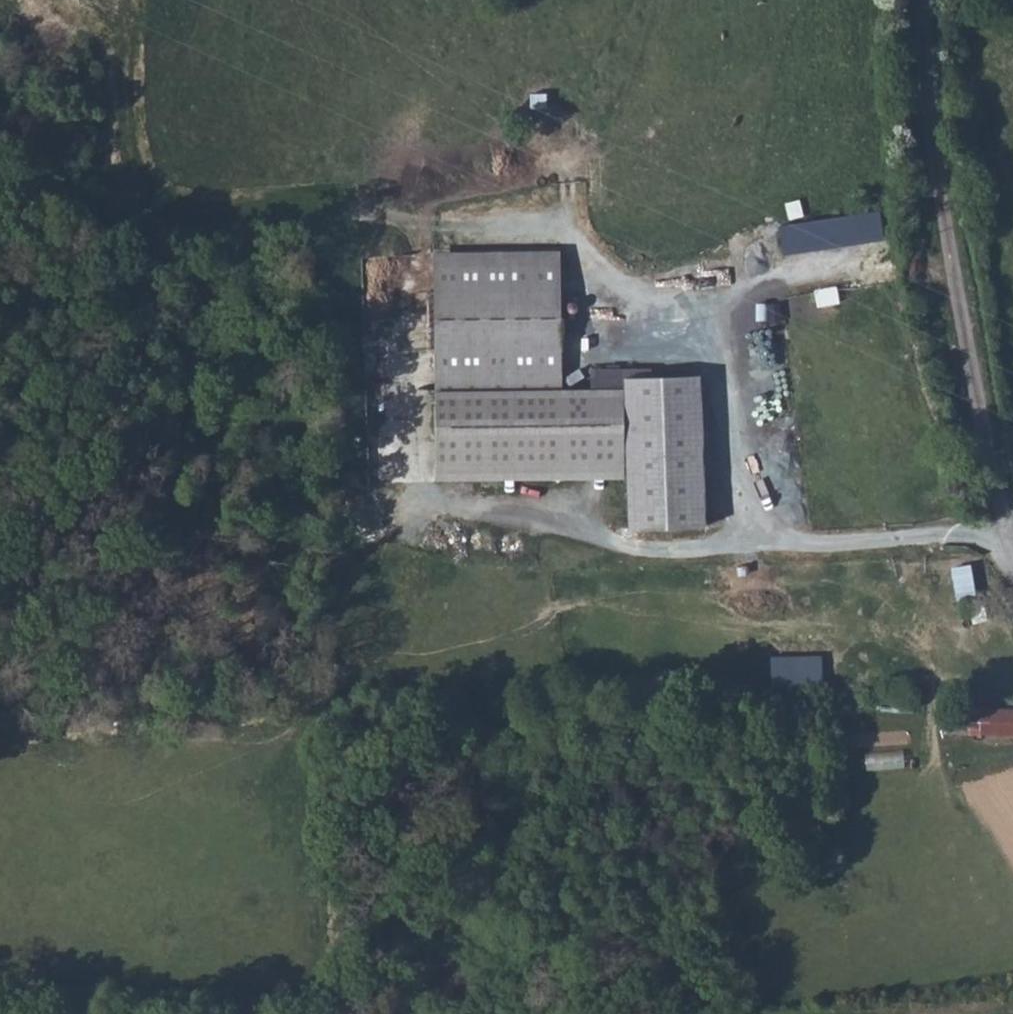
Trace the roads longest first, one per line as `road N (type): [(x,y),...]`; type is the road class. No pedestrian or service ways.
road 1 (unclassified): [(1012,541),(1003,524),(916,0)]

